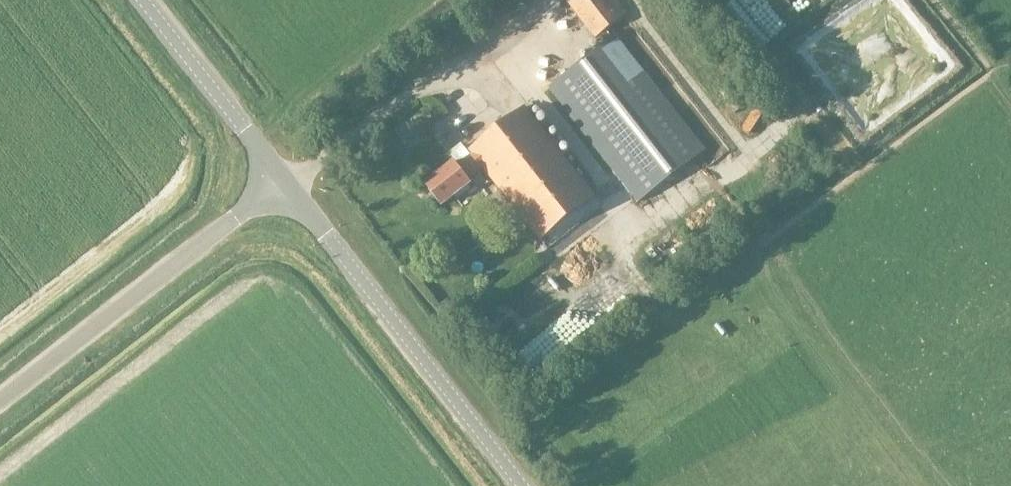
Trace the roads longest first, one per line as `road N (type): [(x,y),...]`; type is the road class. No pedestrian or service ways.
road 1 (tertiary): [(522,485),(285,182)]
road 2 (tertiary): [(0,401),(285,182)]
road 3 (tertiary): [(285,182),(142,0)]

